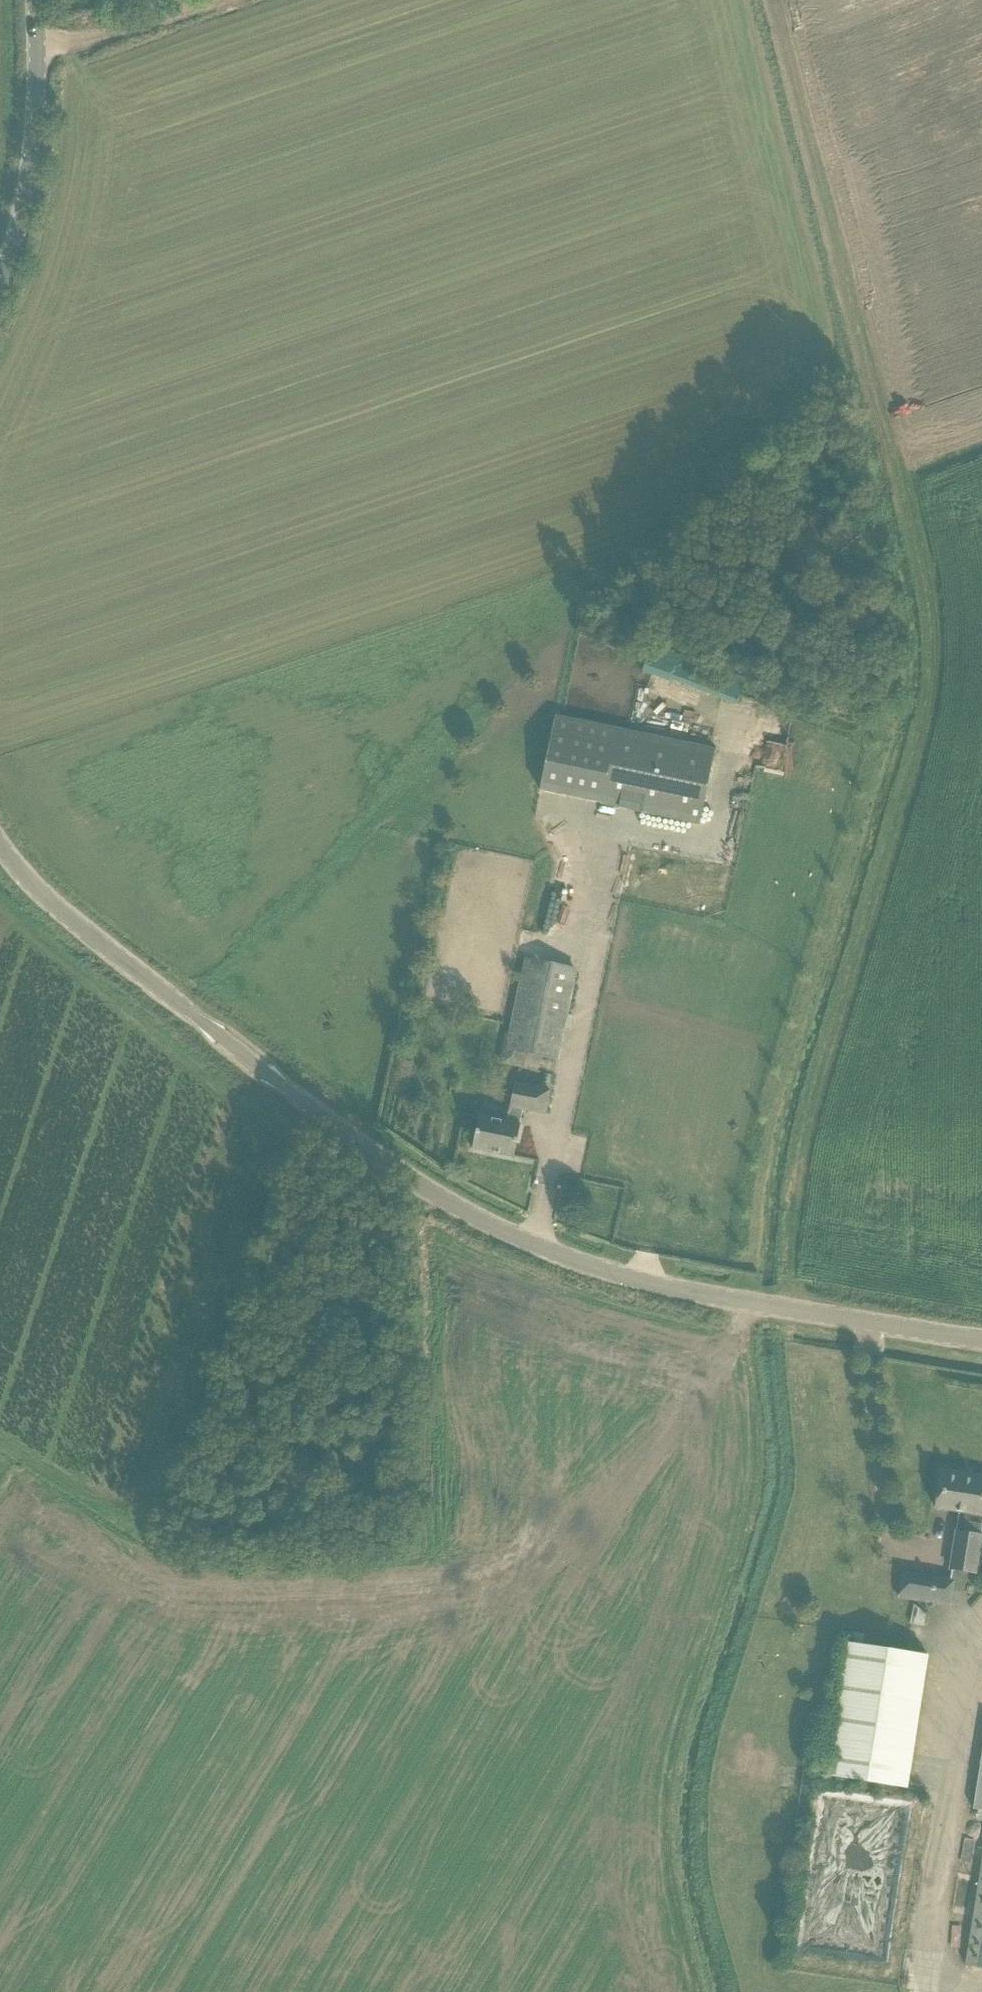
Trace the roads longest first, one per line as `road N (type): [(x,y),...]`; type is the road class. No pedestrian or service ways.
road 1 (tertiary): [(981,1326),(786,1308),(585,1263),(524,1236),(424,1173),(41,887),(0,839)]
road 2 (tertiary): [(0,296),(23,246),(42,110),(40,0)]
road 3 (track): [(44,46),(163,0)]

